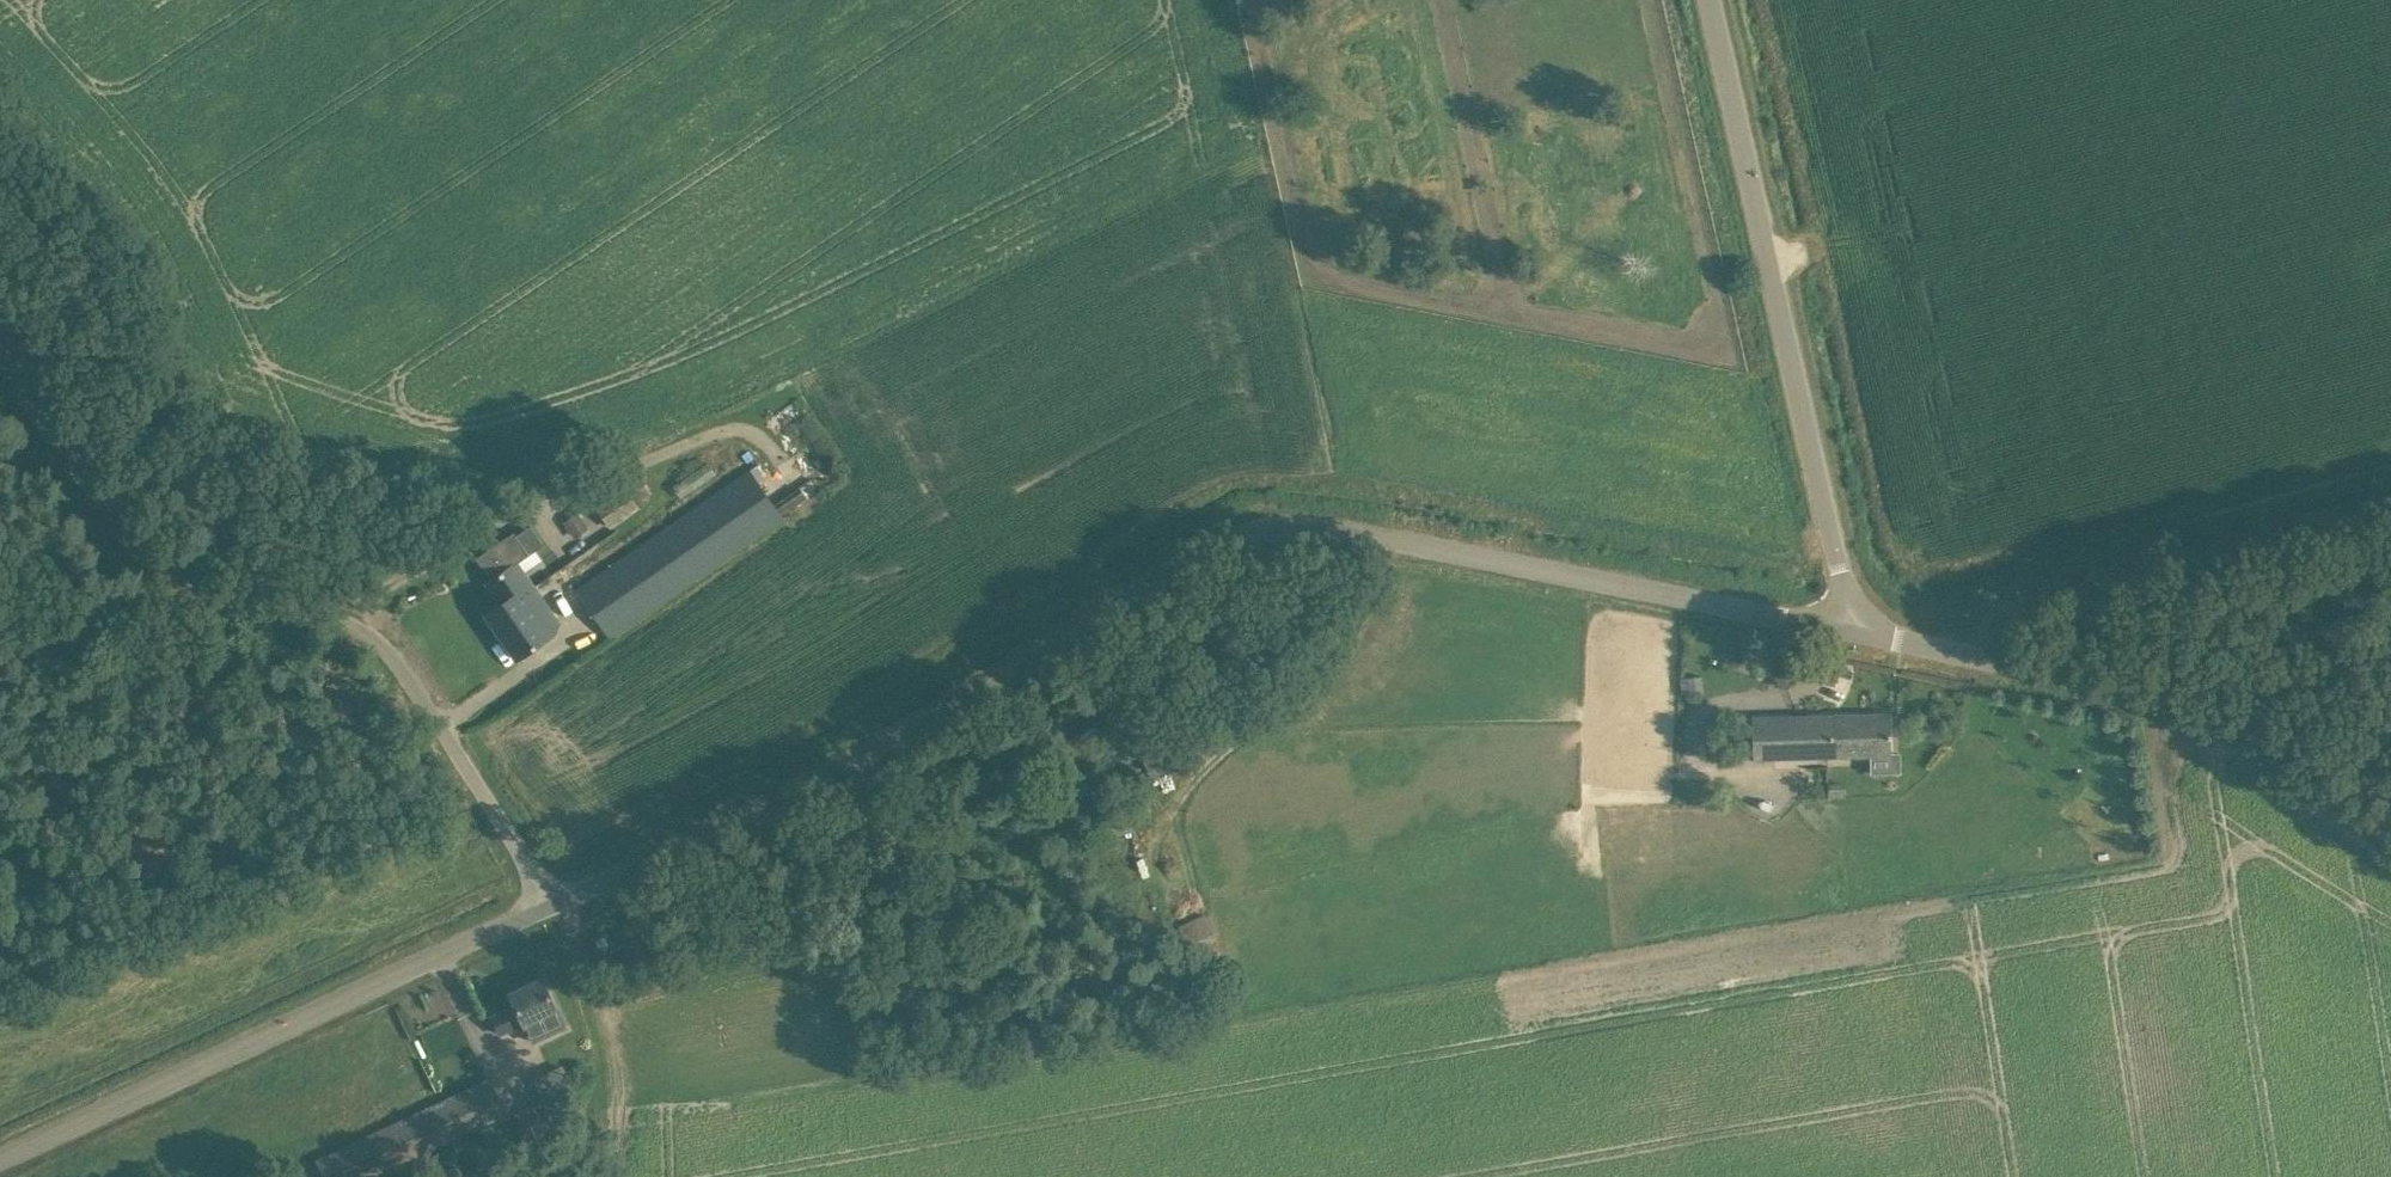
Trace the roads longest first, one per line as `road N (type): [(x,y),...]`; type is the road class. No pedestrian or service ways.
road 1 (unclassified): [(553,904),(865,755),(1254,527),(1313,524),(1860,627)]
road 2 (unclassified): [(553,904),(377,634),(209,587),(155,552),(0,344)]
road 3 (unclassified): [(1860,627),(1837,561),(1710,0)]
road 4 (unclassified): [(0,1161),(553,904)]
road 5 (unclassified): [(2390,822),(2183,706),(1860,627)]
road 6 (track): [(263,823),(344,747),(425,707)]

